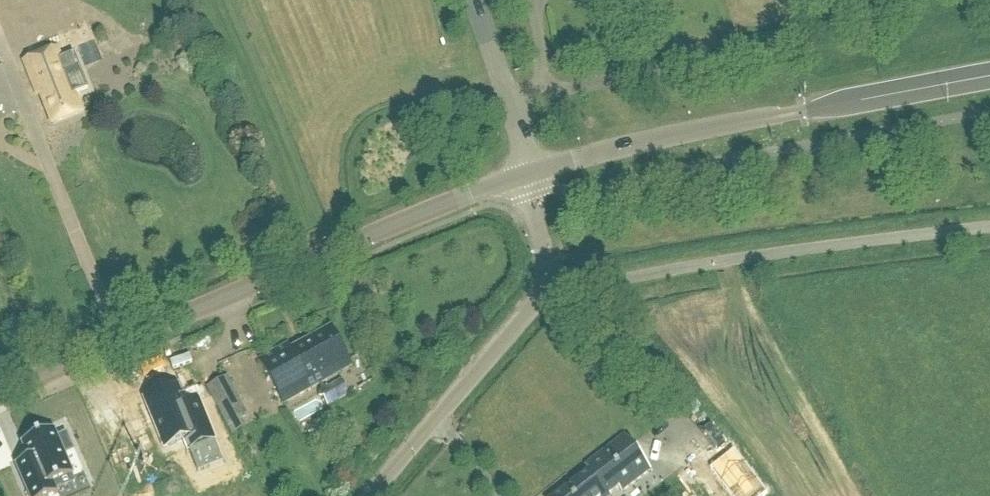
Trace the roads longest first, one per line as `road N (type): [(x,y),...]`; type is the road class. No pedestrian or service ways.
road 1 (tertiary): [(0,397),(526,176)]
road 2 (tertiary): [(526,176),(647,142),(989,78)]
road 3 (residential): [(989,227),(545,286)]
road 4 (residential): [(571,90),(749,55),(892,0)]
road 5 (unclassified): [(371,495),(545,286)]

